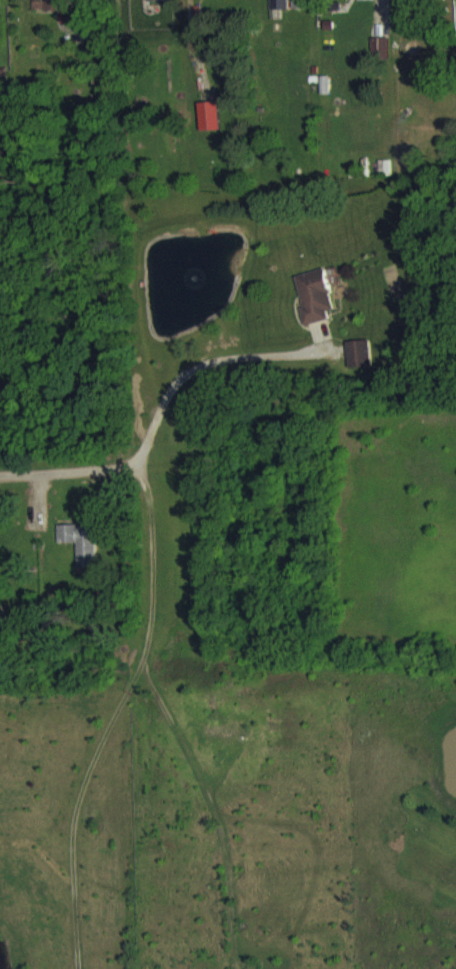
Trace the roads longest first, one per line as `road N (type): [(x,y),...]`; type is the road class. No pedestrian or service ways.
road 1 (residential): [(0,471),(126,469)]

